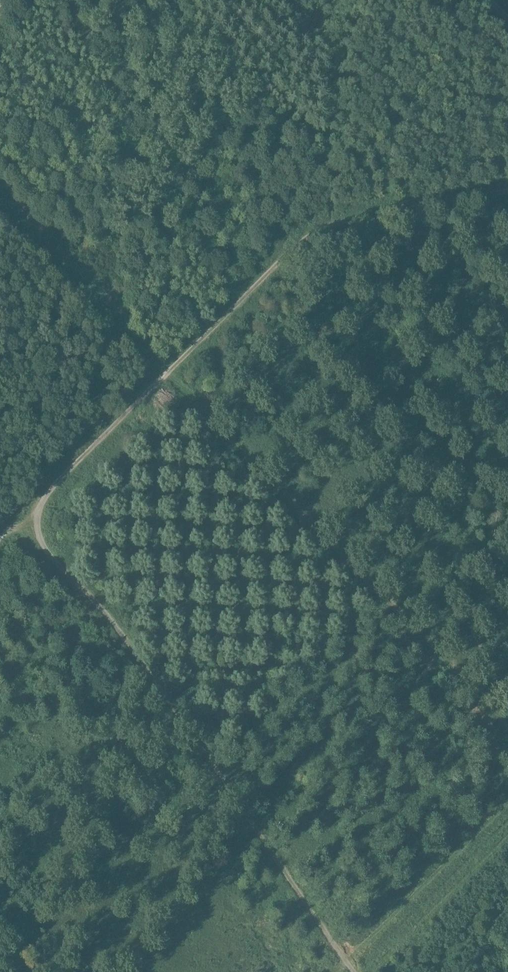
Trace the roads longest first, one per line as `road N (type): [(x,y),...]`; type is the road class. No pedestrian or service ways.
road 1 (track): [(358,971),(282,849),(157,677),(39,537),(40,510)]
road 2 (track): [(40,510),(302,241)]
road 3 (track): [(507,190),(340,222),(302,241)]

